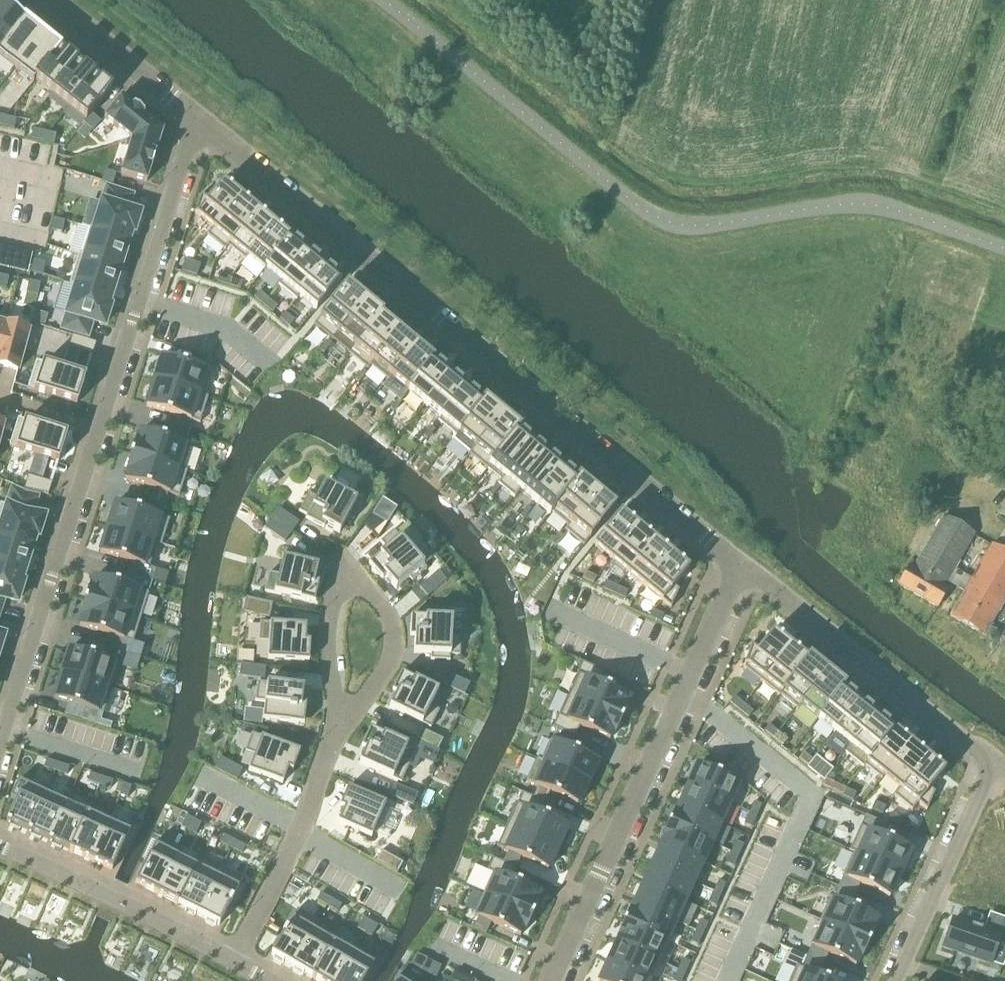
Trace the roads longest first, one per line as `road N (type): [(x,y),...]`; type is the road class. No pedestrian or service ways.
road 1 (unclassified): [(385,0),(663,220),(701,226),(872,202),(1004,247)]
road 2 (residential): [(739,563),(194,116)]
road 3 (residential): [(194,116),(0,735)]
road 4 (residential): [(739,563),(995,764),(894,980)]
road 5 (residential): [(739,563),(552,980)]
road 6 (residential): [(343,707),(327,638),(343,563),(381,605),(392,636),(386,664),(364,699)]
road 7 (residential): [(343,707),(309,810),(236,961)]
road 8 (residential): [(236,961),(0,845)]
road 9 (residential): [(194,116),(57,0)]

